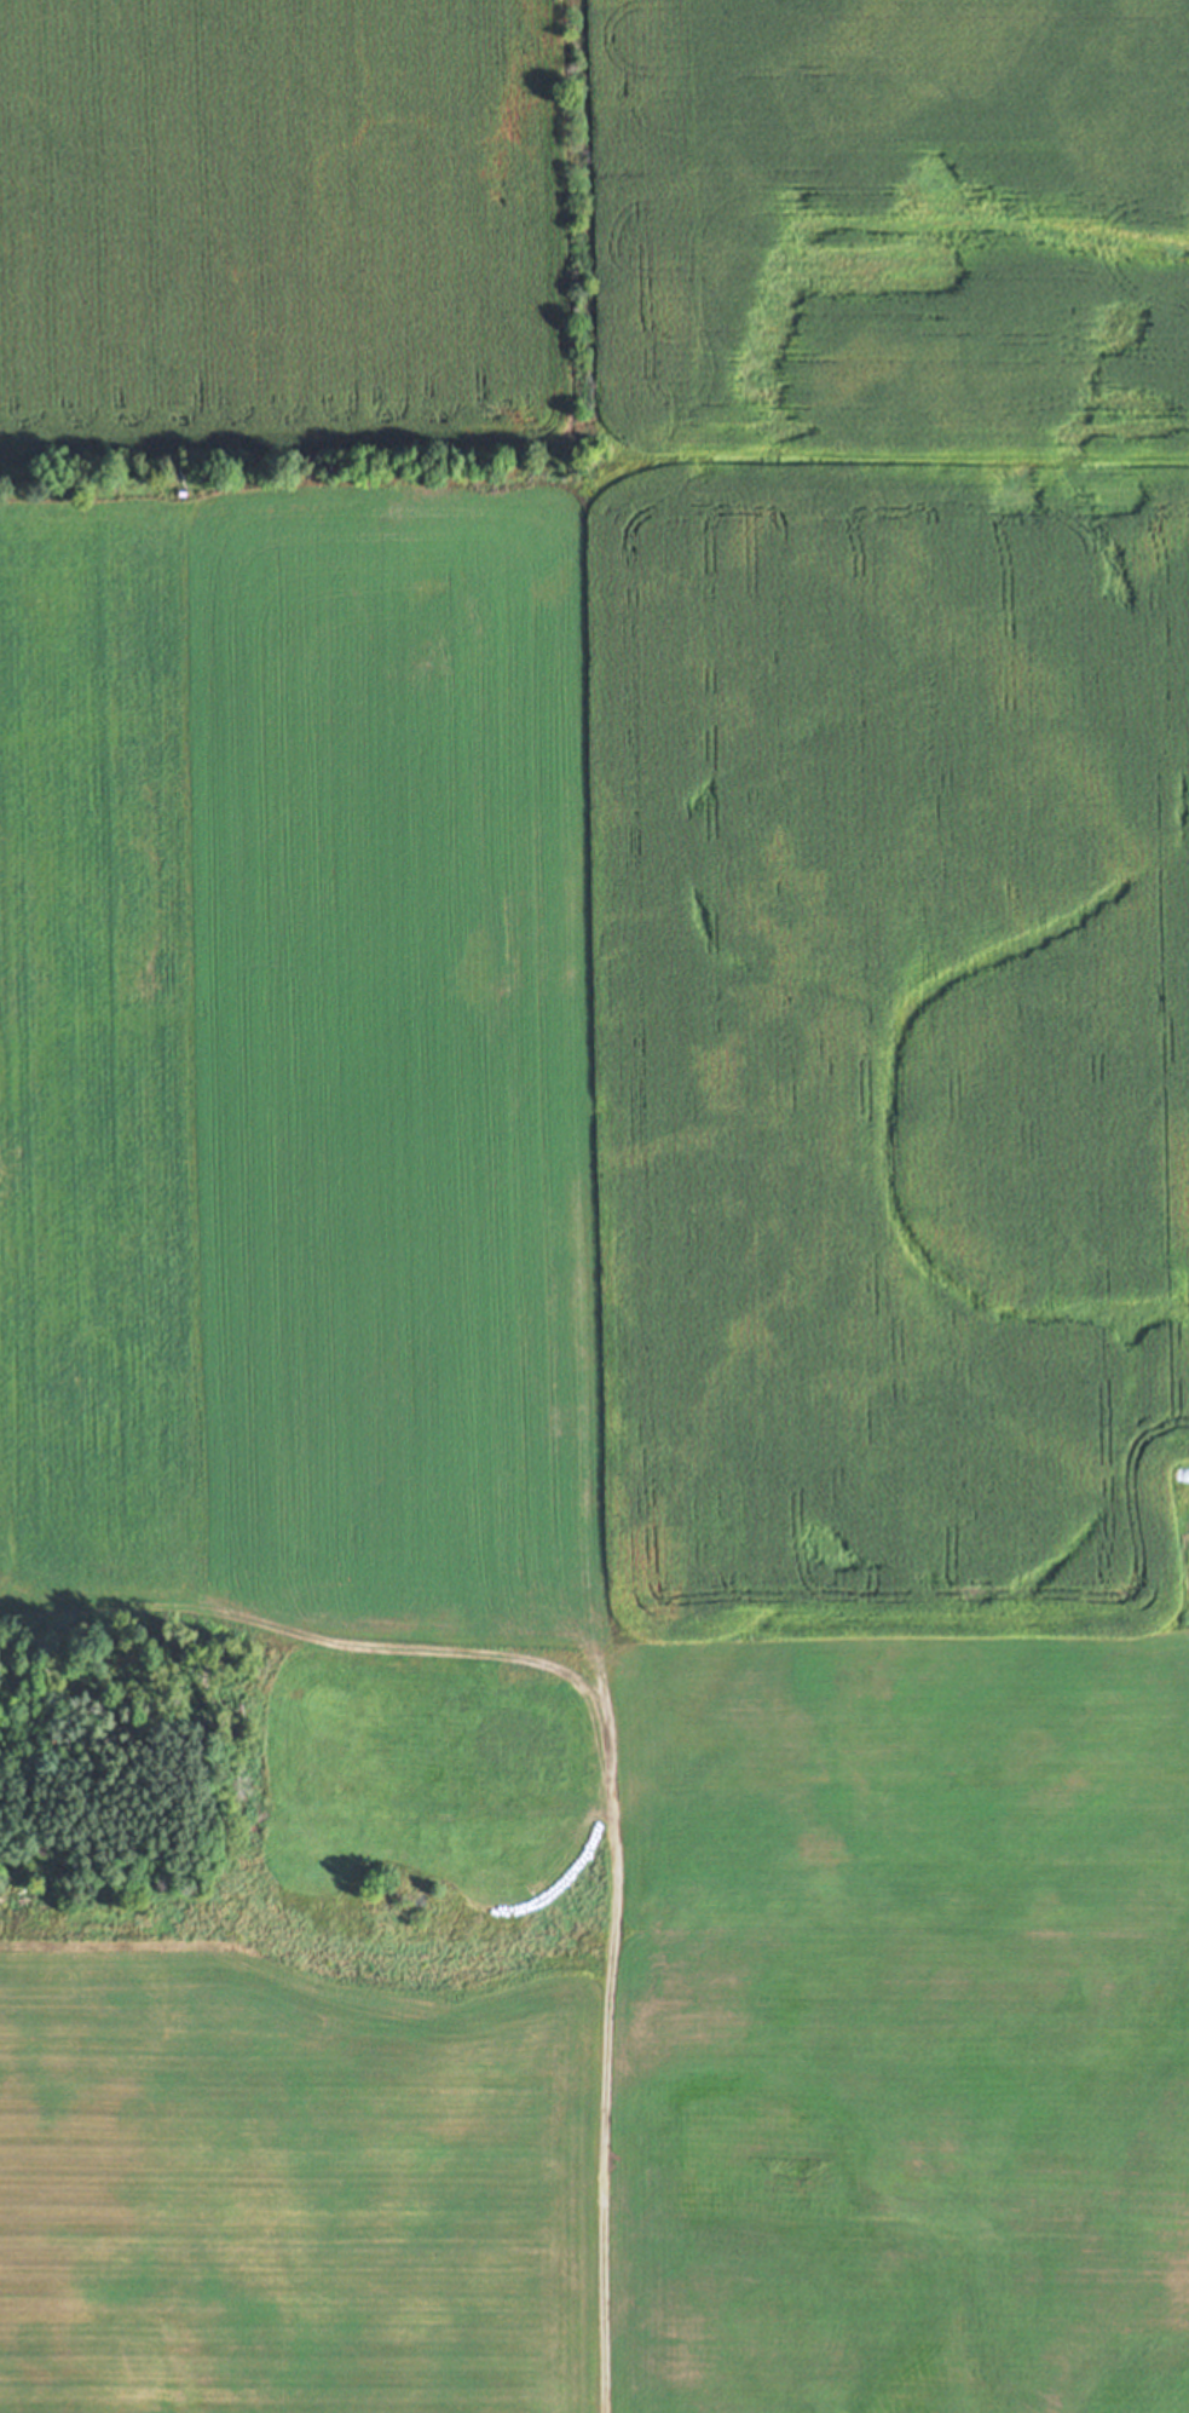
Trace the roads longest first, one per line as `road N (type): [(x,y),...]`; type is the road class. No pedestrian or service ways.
road 1 (track): [(600,2412),(598,2150),(616,1928),(606,1694),(590,1670),(548,1653),(283,1648),(253,1617),(192,1595)]

